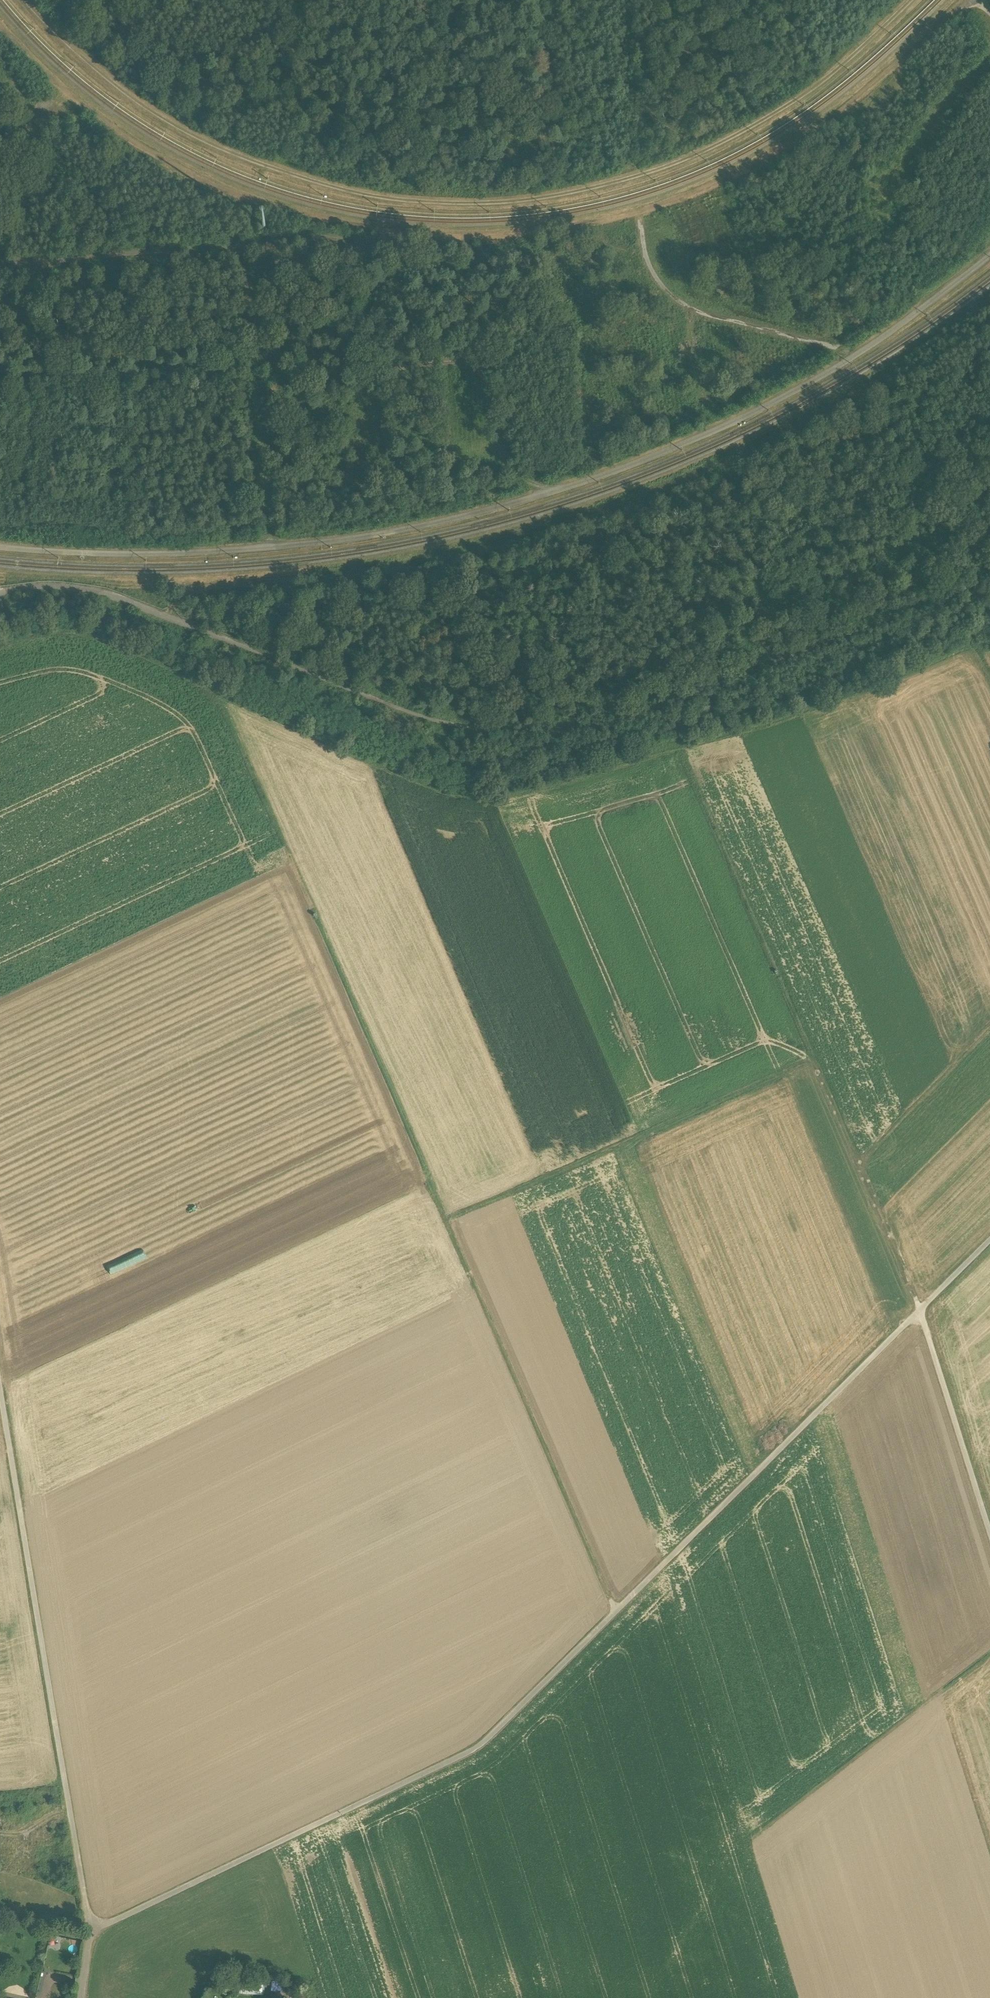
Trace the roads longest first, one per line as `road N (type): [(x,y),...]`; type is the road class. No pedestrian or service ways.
road 1 (track): [(92,1930),(483,1751),(989,1241)]
road 2 (track): [(989,583),(650,713),(590,730),(528,734),(411,716),(114,598),(54,588),(0,595)]
road 3 (track): [(207,683),(453,1225),(619,1615)]
road 4 (track): [(911,0),(819,84),(700,153),(598,187),(432,202),(374,197),(207,142),(119,90),(28,0)]
road 5 (track): [(679,737),(920,1310),(989,1530)]
road 6 (track): [(92,1930),(0,1387)]
road 7 (track): [(816,1063),(453,1225)]
road 8 (track): [(989,1653),(754,1837)]
road 9 (track): [(232,248),(0,268)]
road 10 (track): [(989,1033),(859,1165)]
road 11 (track): [(901,182),(989,62)]

